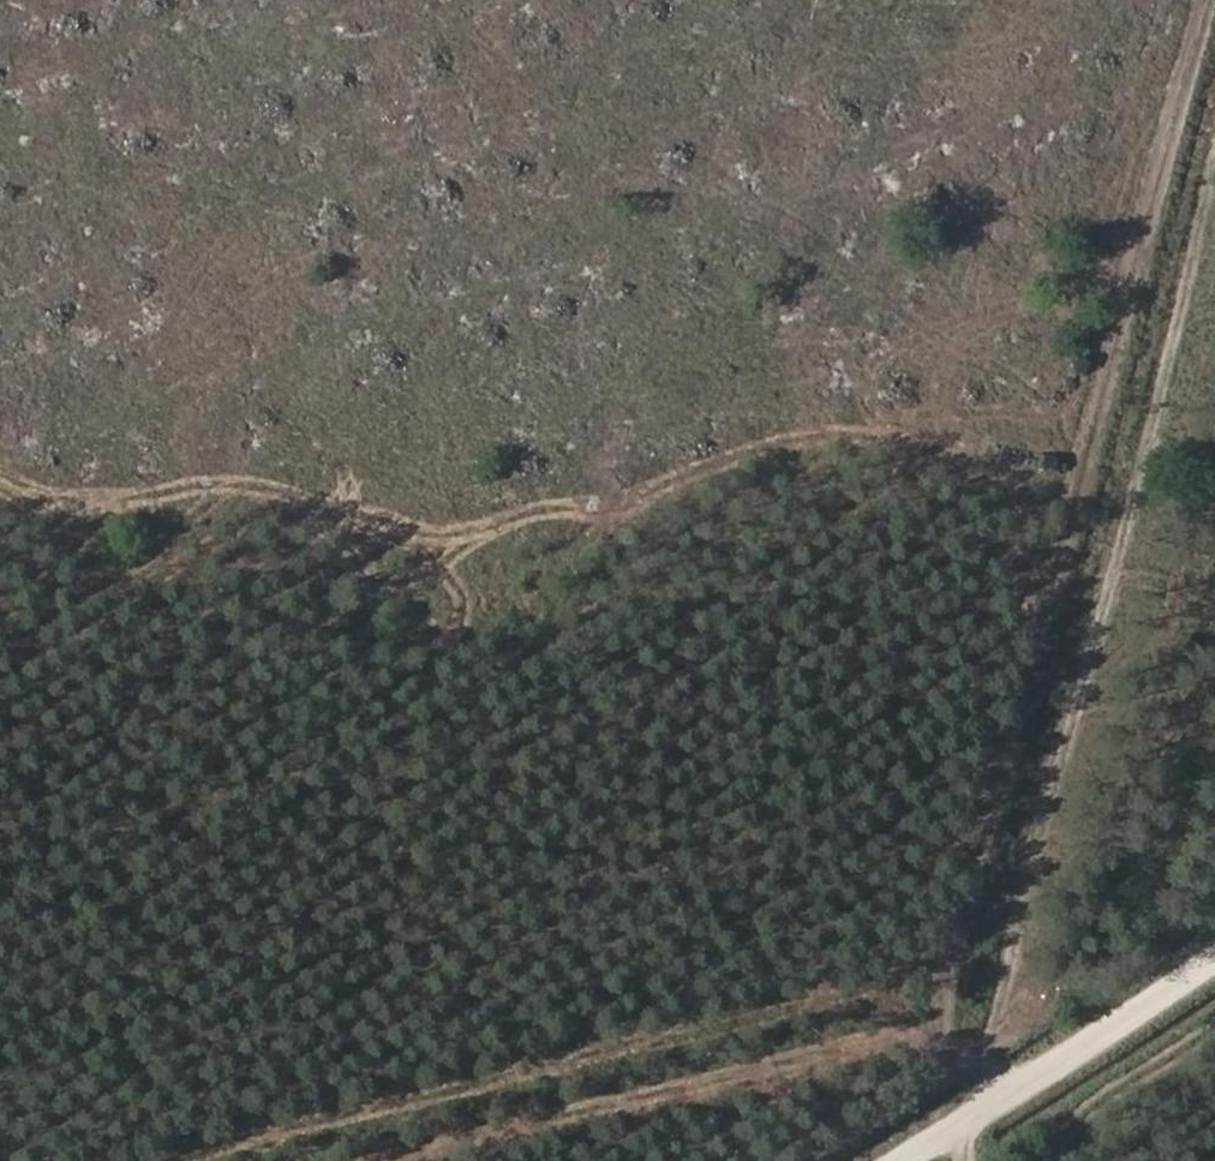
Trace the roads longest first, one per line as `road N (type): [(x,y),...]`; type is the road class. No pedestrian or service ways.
road 1 (track): [(931,1149),(1214,72)]
road 2 (track): [(1214,962),(911,1160)]

